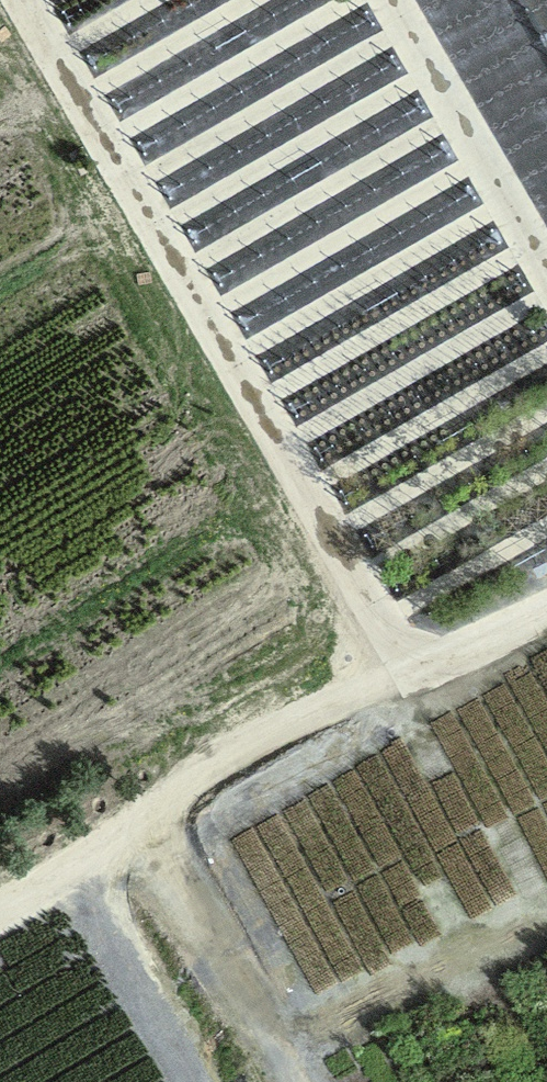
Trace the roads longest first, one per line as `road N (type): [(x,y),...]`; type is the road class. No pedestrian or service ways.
road 1 (track): [(546,958),(419,686),(16,0)]
road 2 (track): [(546,627),(419,686),(0,951)]
road 3 (track): [(354,572),(546,475)]

